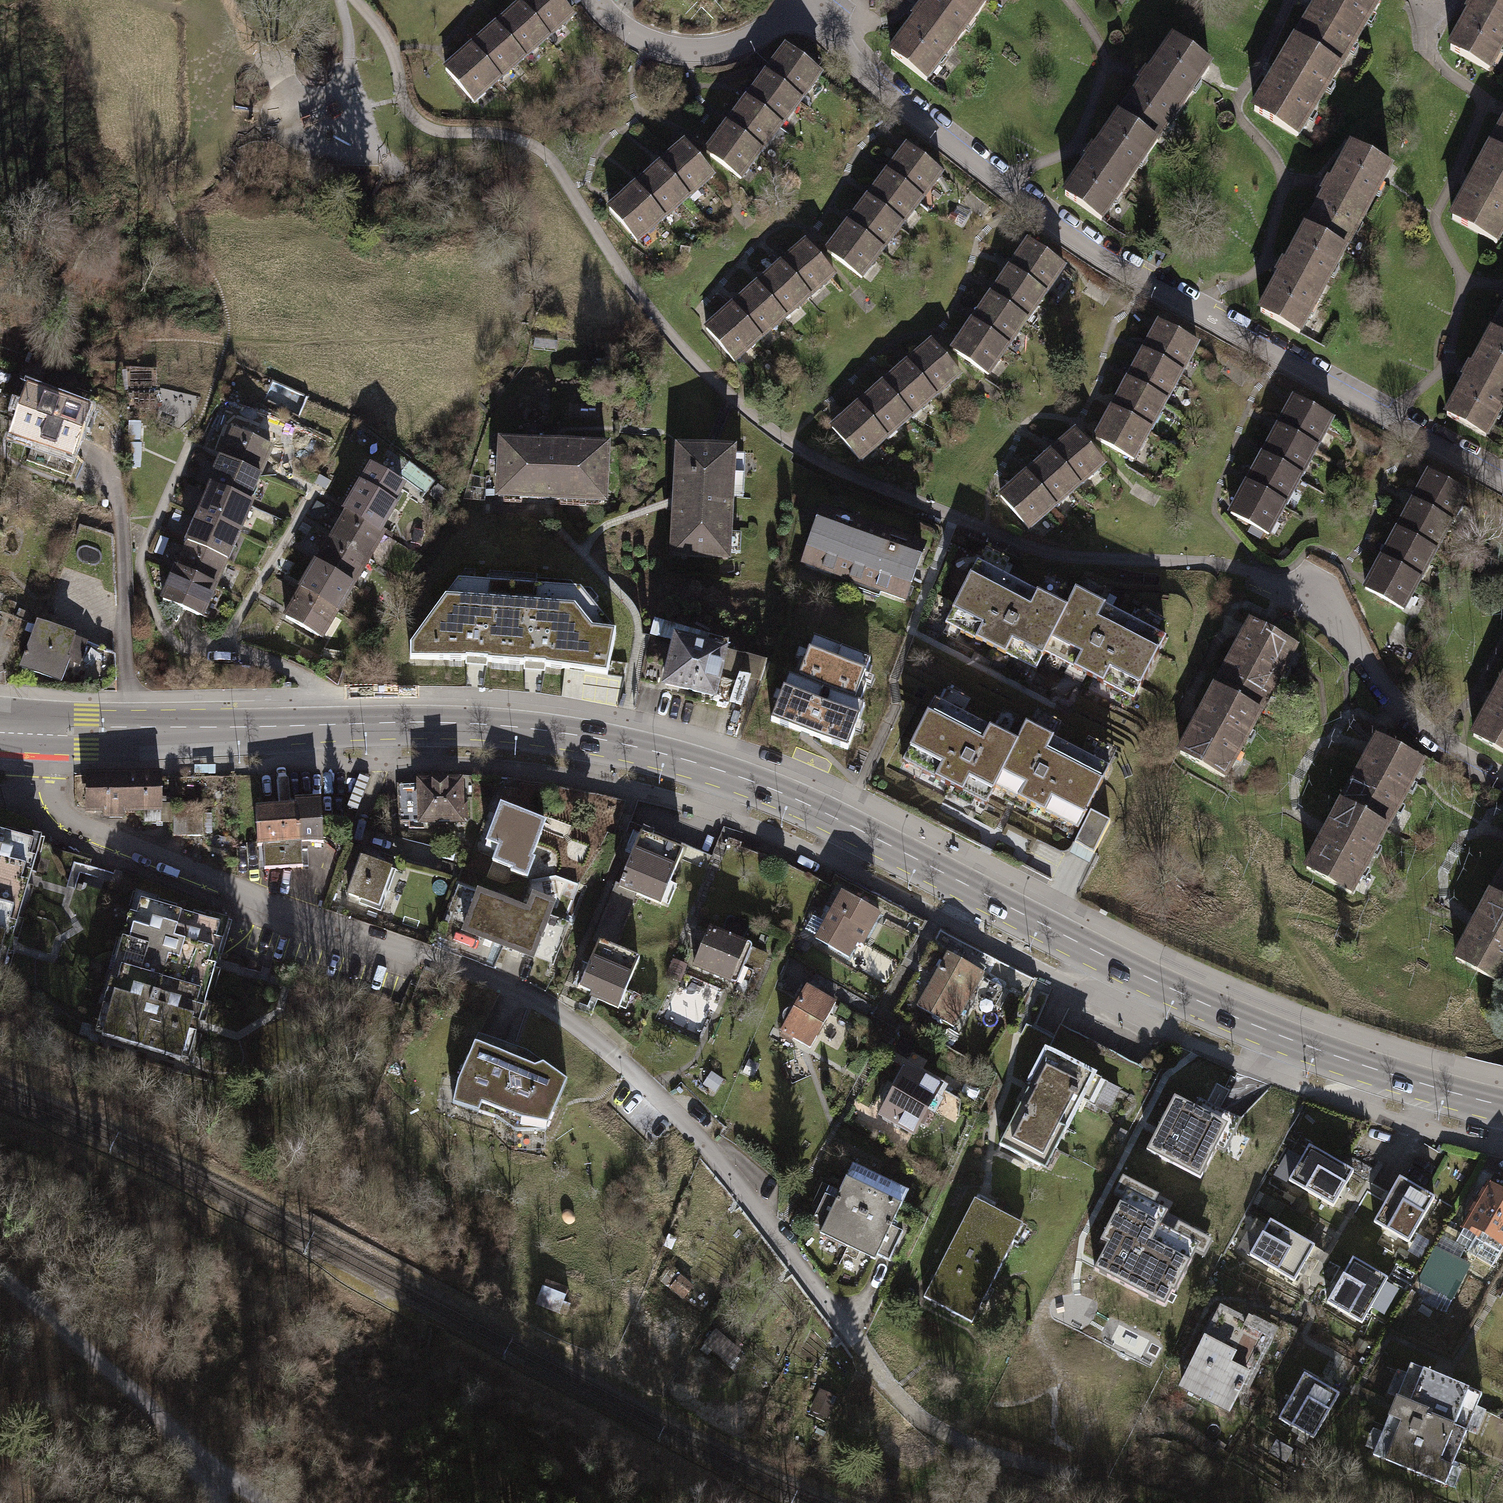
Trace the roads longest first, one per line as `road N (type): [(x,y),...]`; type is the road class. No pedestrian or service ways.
road 1 (secondary): [(1502,1105),(1302,1044),(1164,985),(792,797),(652,751),(451,723),(44,731)]
road 2 (residential): [(44,731),(49,795),(82,828),(515,989),(558,1013),(709,1153),(860,1352)]
road 3 (residential): [(1502,476),(1090,247),(862,72),(809,2)]
road 4 (residential): [(1502,775),(1400,707),(1330,614),(1281,582)]
road 5 (track): [(0,1273),(205,1454)]
road 6 (residential): [(809,2),(739,42),(691,50),(648,42),(592,0)]

